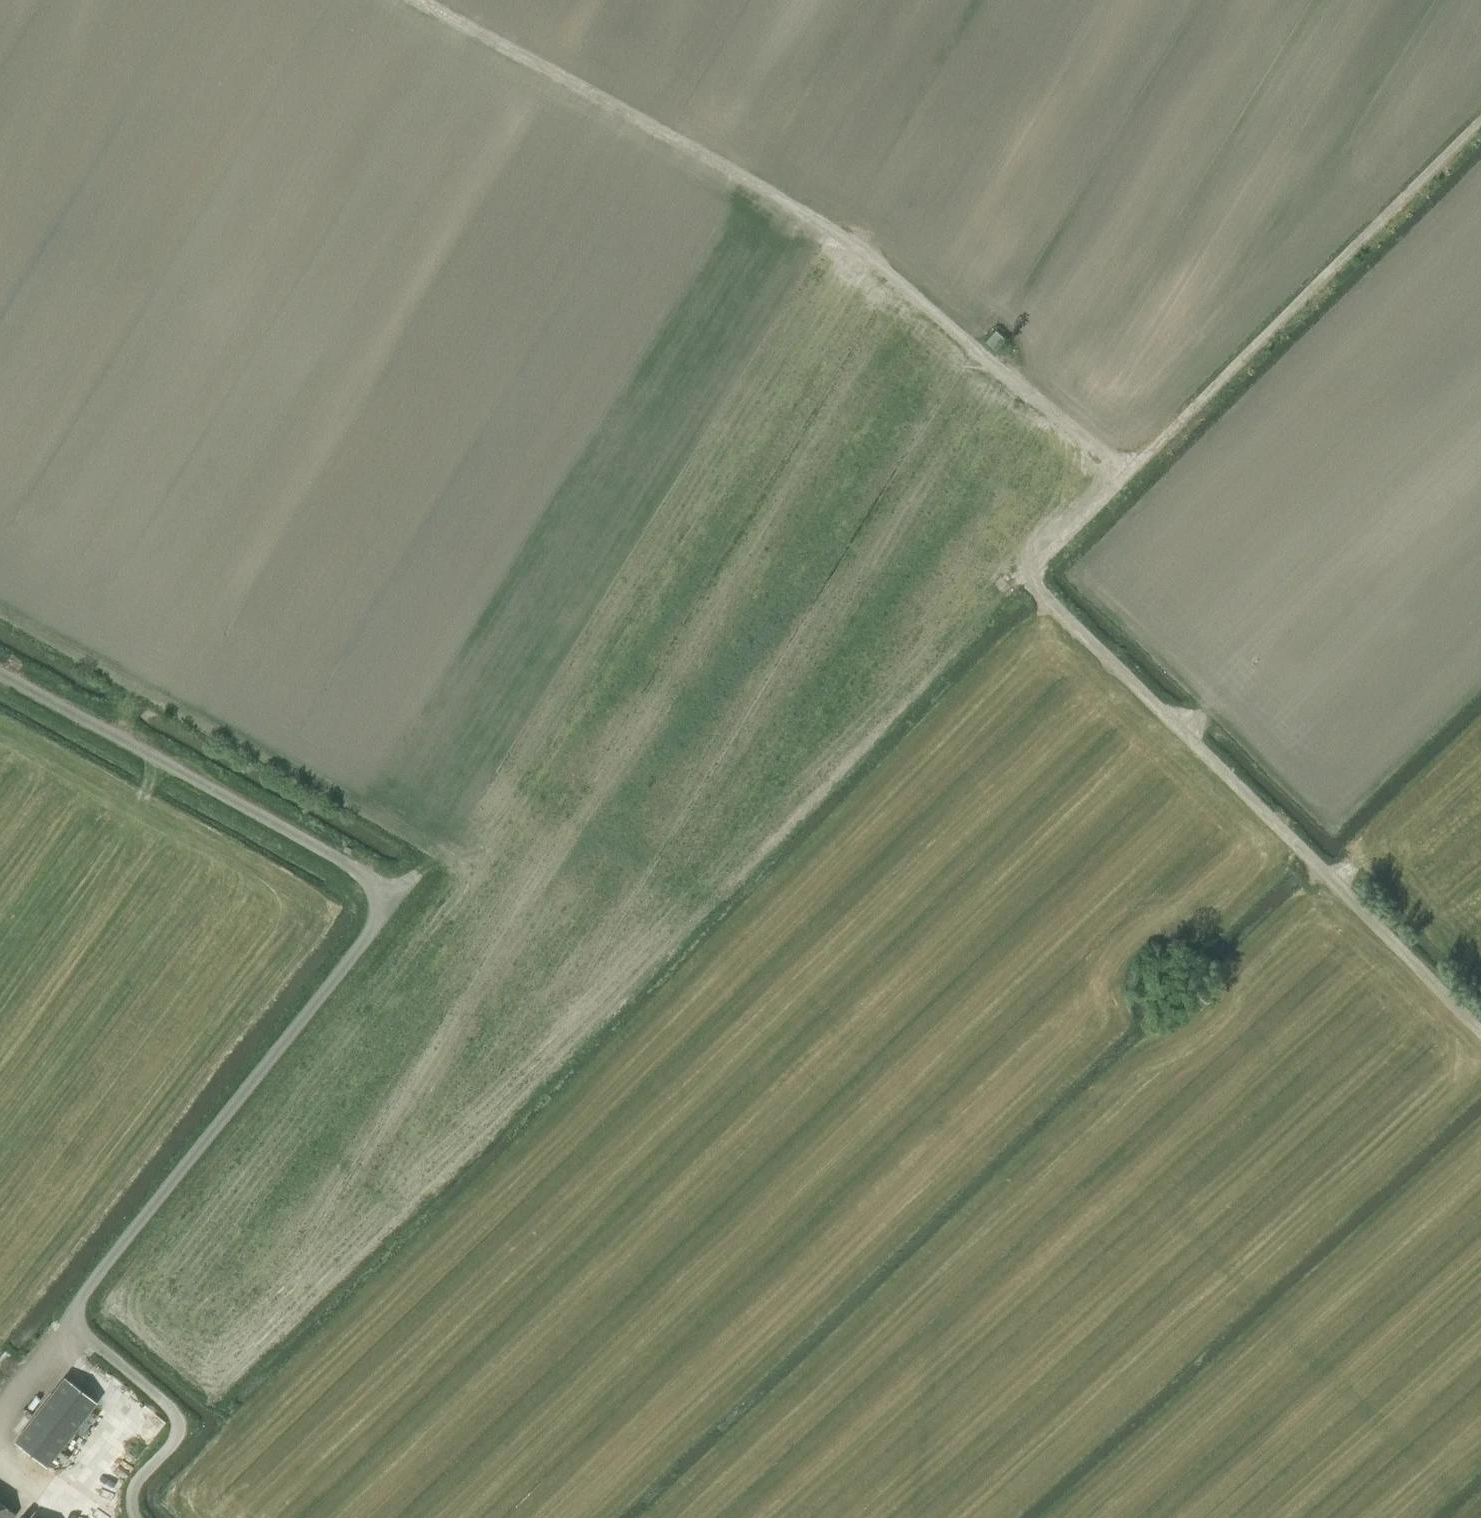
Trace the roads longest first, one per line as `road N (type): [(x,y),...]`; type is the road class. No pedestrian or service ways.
road 1 (track): [(416,0),(845,240),(1126,473),(1480,122)]
road 2 (unclassified): [(135,1517),(132,1492),(173,1444),(177,1416),(85,1334),(80,1298),(374,929),(380,907),(374,888),(351,866),(0,672)]
road 3 (track): [(1126,473),(1038,566),(1040,591),(1480,1031)]

